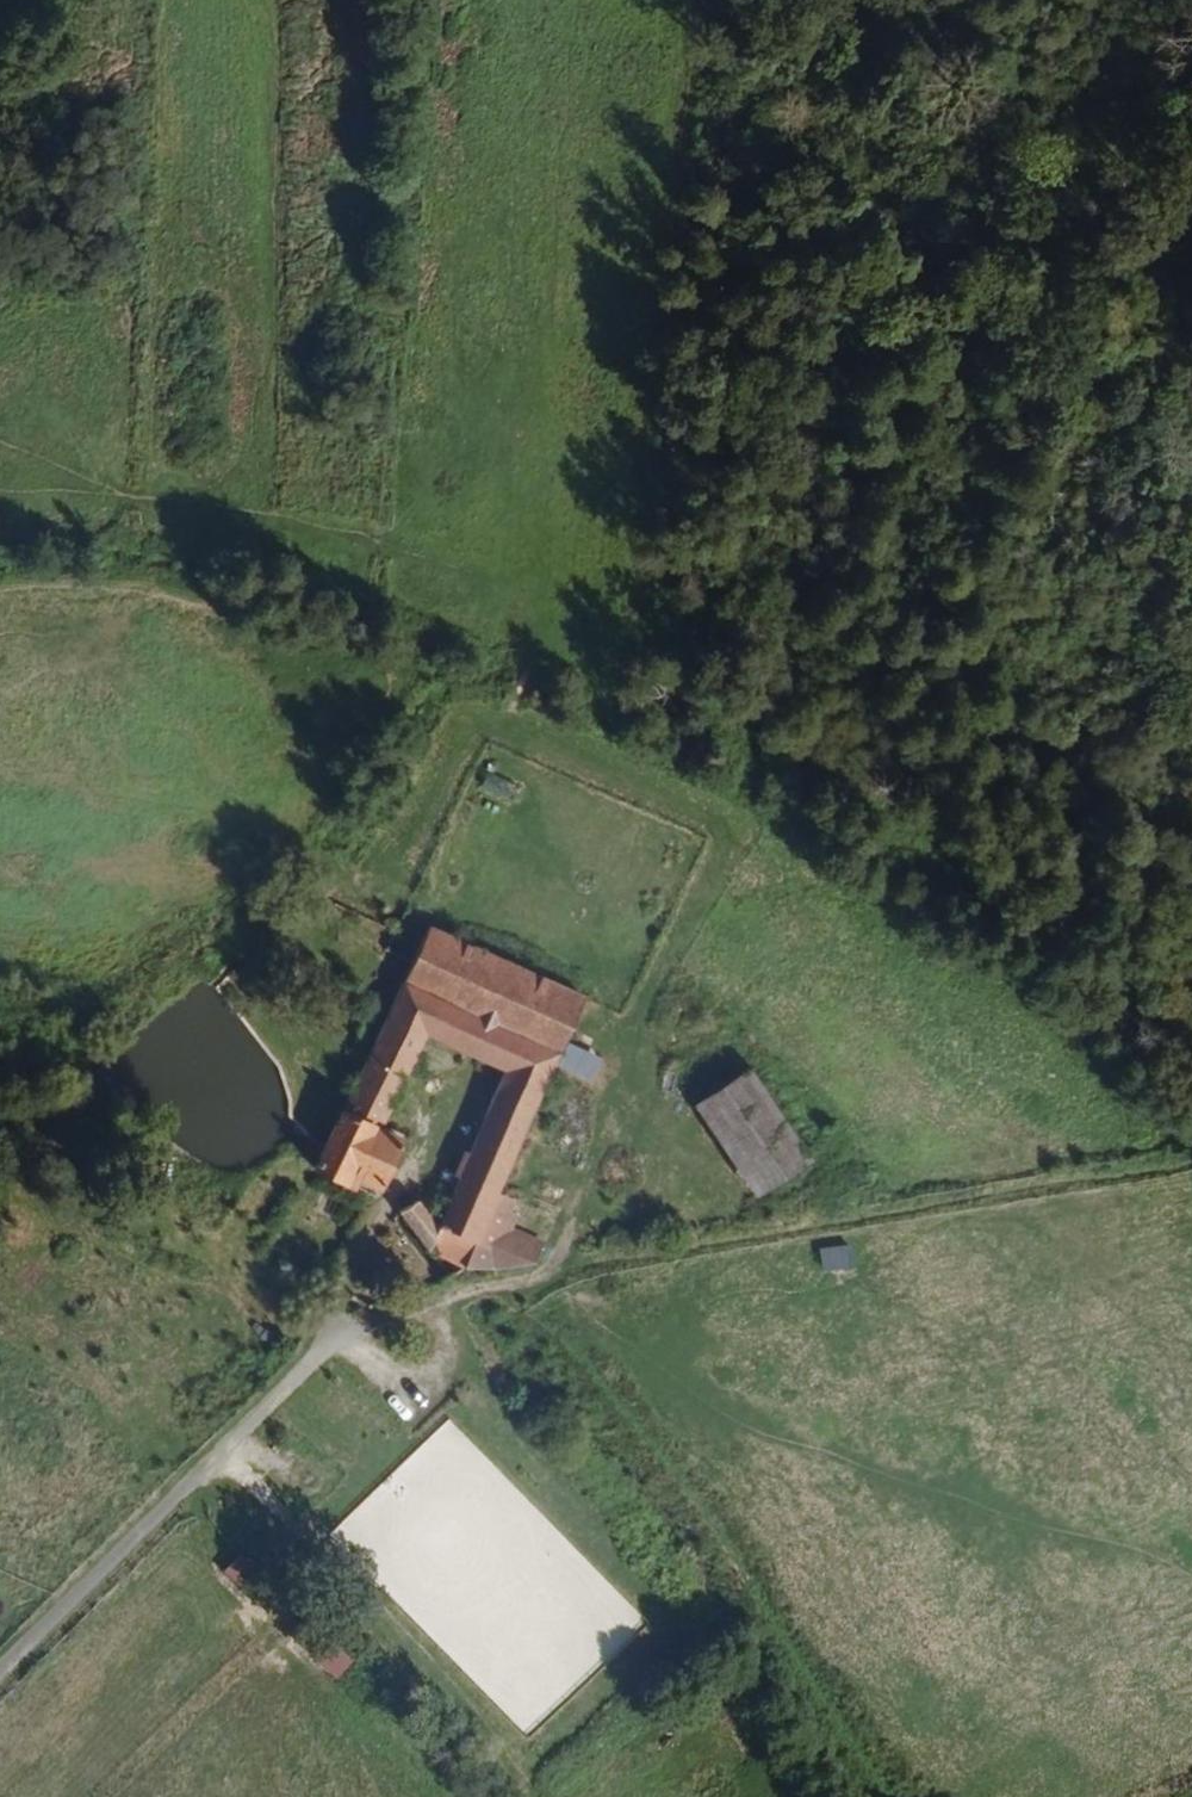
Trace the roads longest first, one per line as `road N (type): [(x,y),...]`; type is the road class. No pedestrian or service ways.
road 1 (track): [(348,1327),(1191,1159)]

